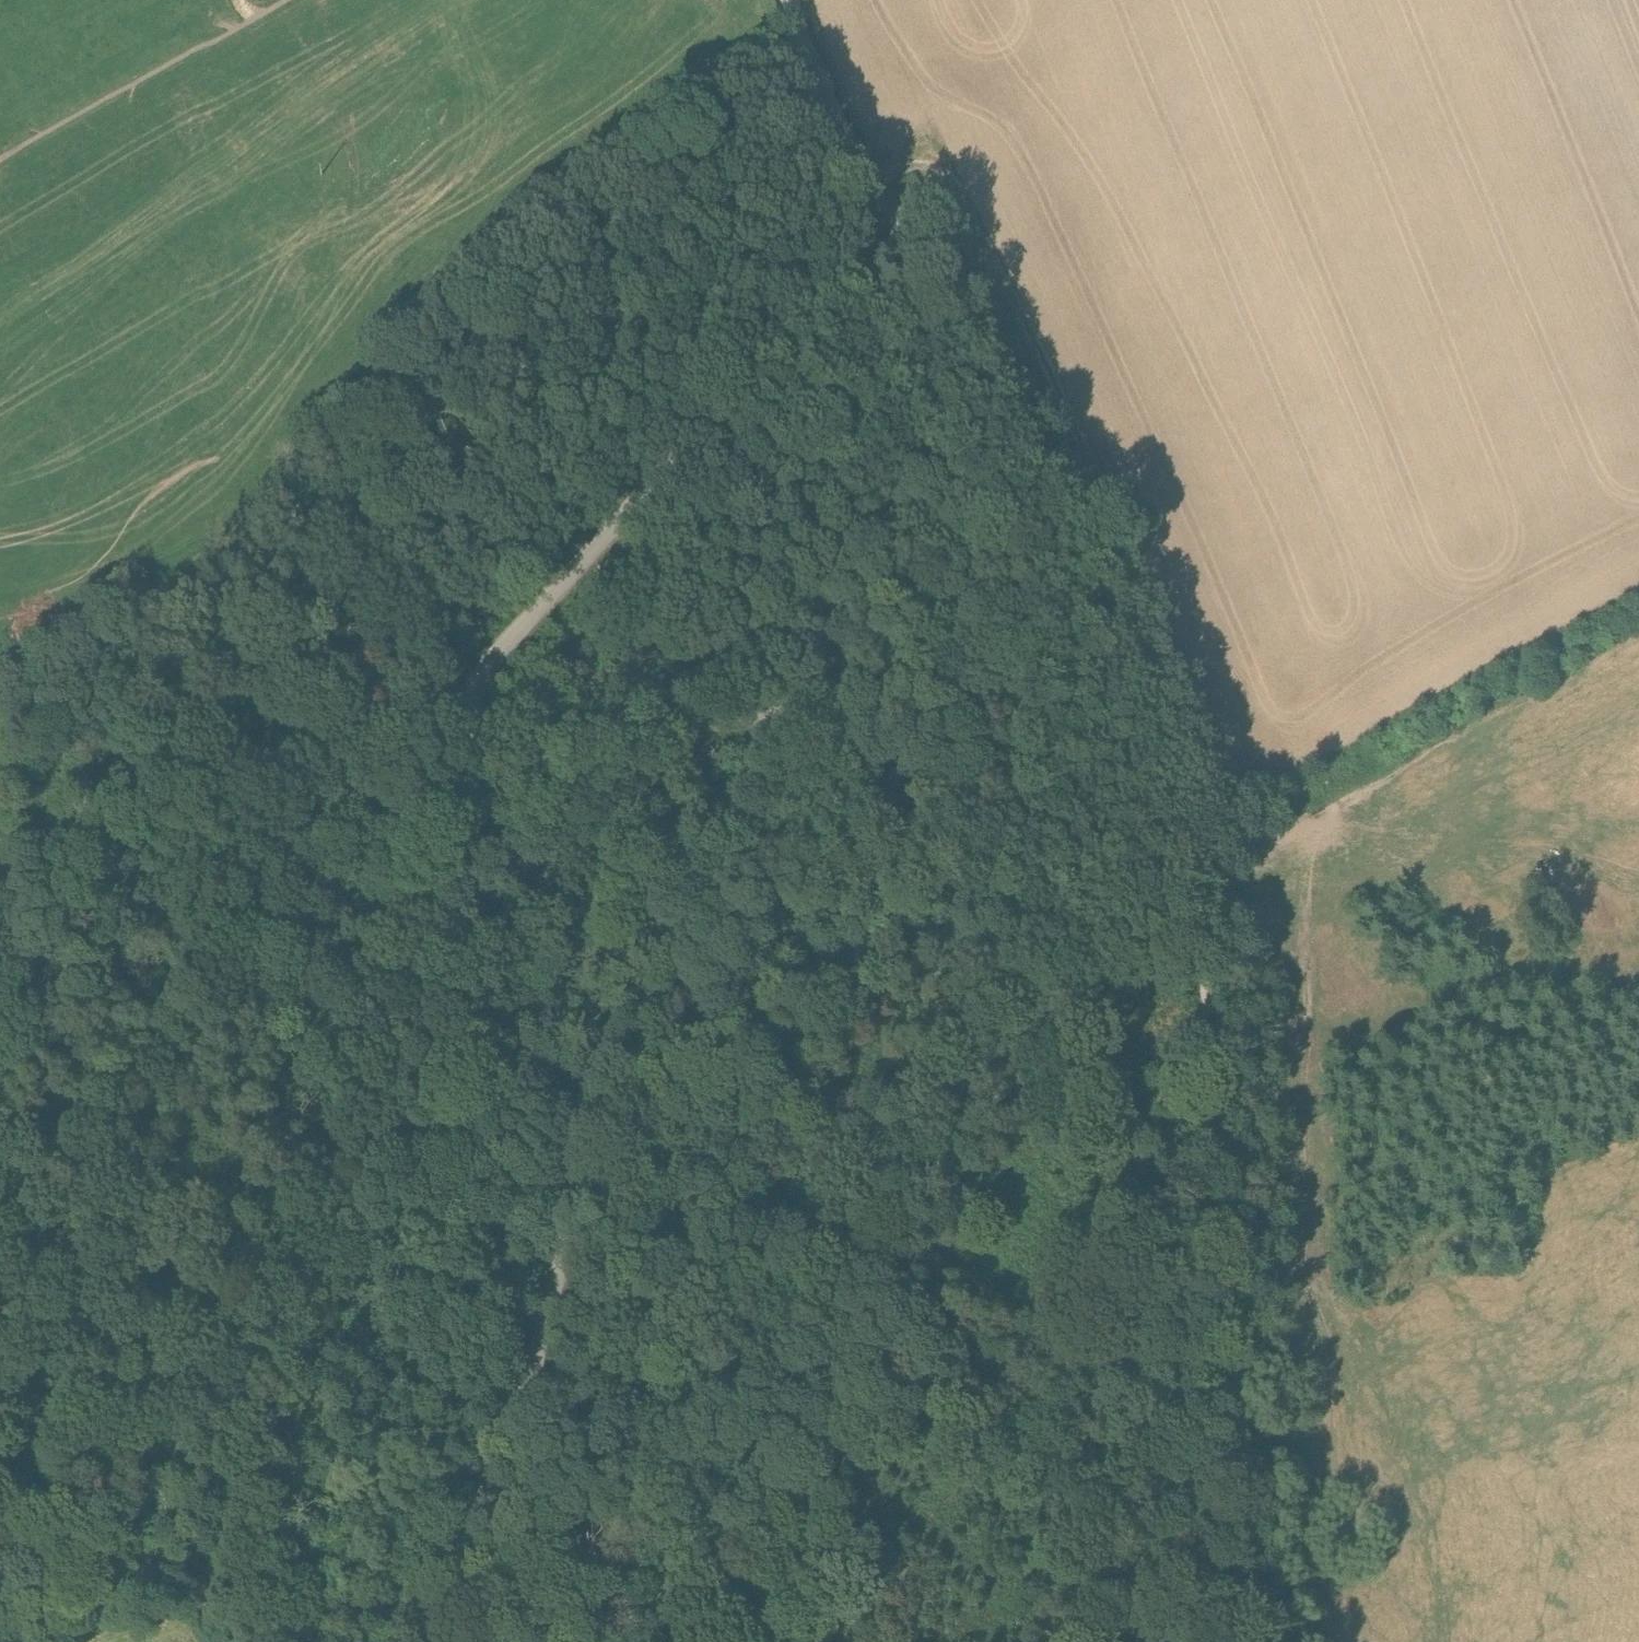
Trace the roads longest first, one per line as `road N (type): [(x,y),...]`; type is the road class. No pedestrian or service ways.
road 1 (unclassified): [(388,1641),(489,1455),(523,1372),(625,1002),(659,946),(705,898),(826,805),(840,782),(832,730),(789,701),(512,747),(480,733),(466,705),(483,660),(864,244),(867,192),(789,0)]
road 2 (track): [(960,325),(1085,537),(1149,698),(1193,869),(1248,1542),(1272,1641)]
road 3 (track): [(0,794),(214,656),(300,570),(557,398),(611,342),(721,262),(771,205),(814,77)]
road 4 (track): [(869,219),(909,252),(960,325)]

